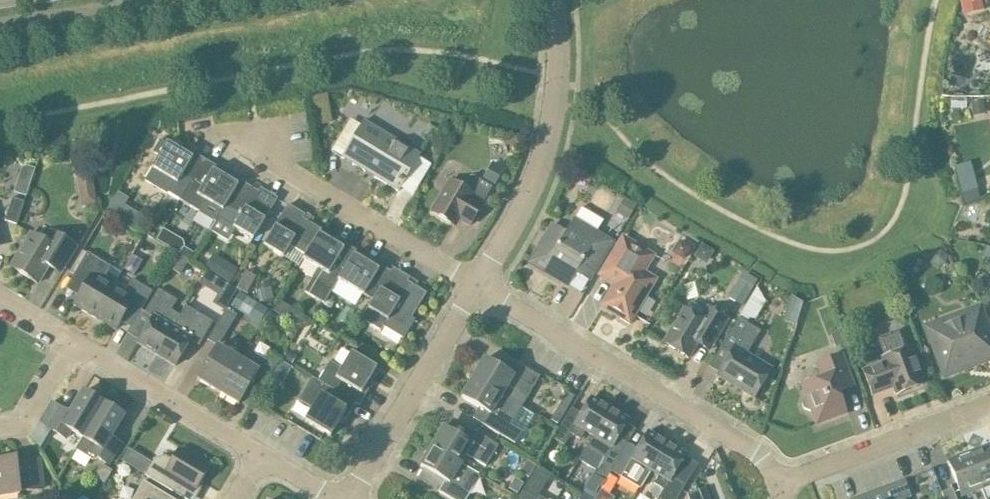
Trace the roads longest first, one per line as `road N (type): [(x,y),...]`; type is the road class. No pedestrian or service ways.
road 1 (residential): [(775,484),(758,453),(480,285)]
road 2 (residential): [(480,285),(531,189),(552,123),(553,0)]
road 3 (residential): [(480,285),(294,178),(265,127)]
road 4 (residential): [(351,498),(480,285)]
road 5 (residential): [(989,402),(775,484)]
road 6 (residential): [(262,454),(75,341)]
road 7 (residential): [(75,341),(25,427),(0,429)]

